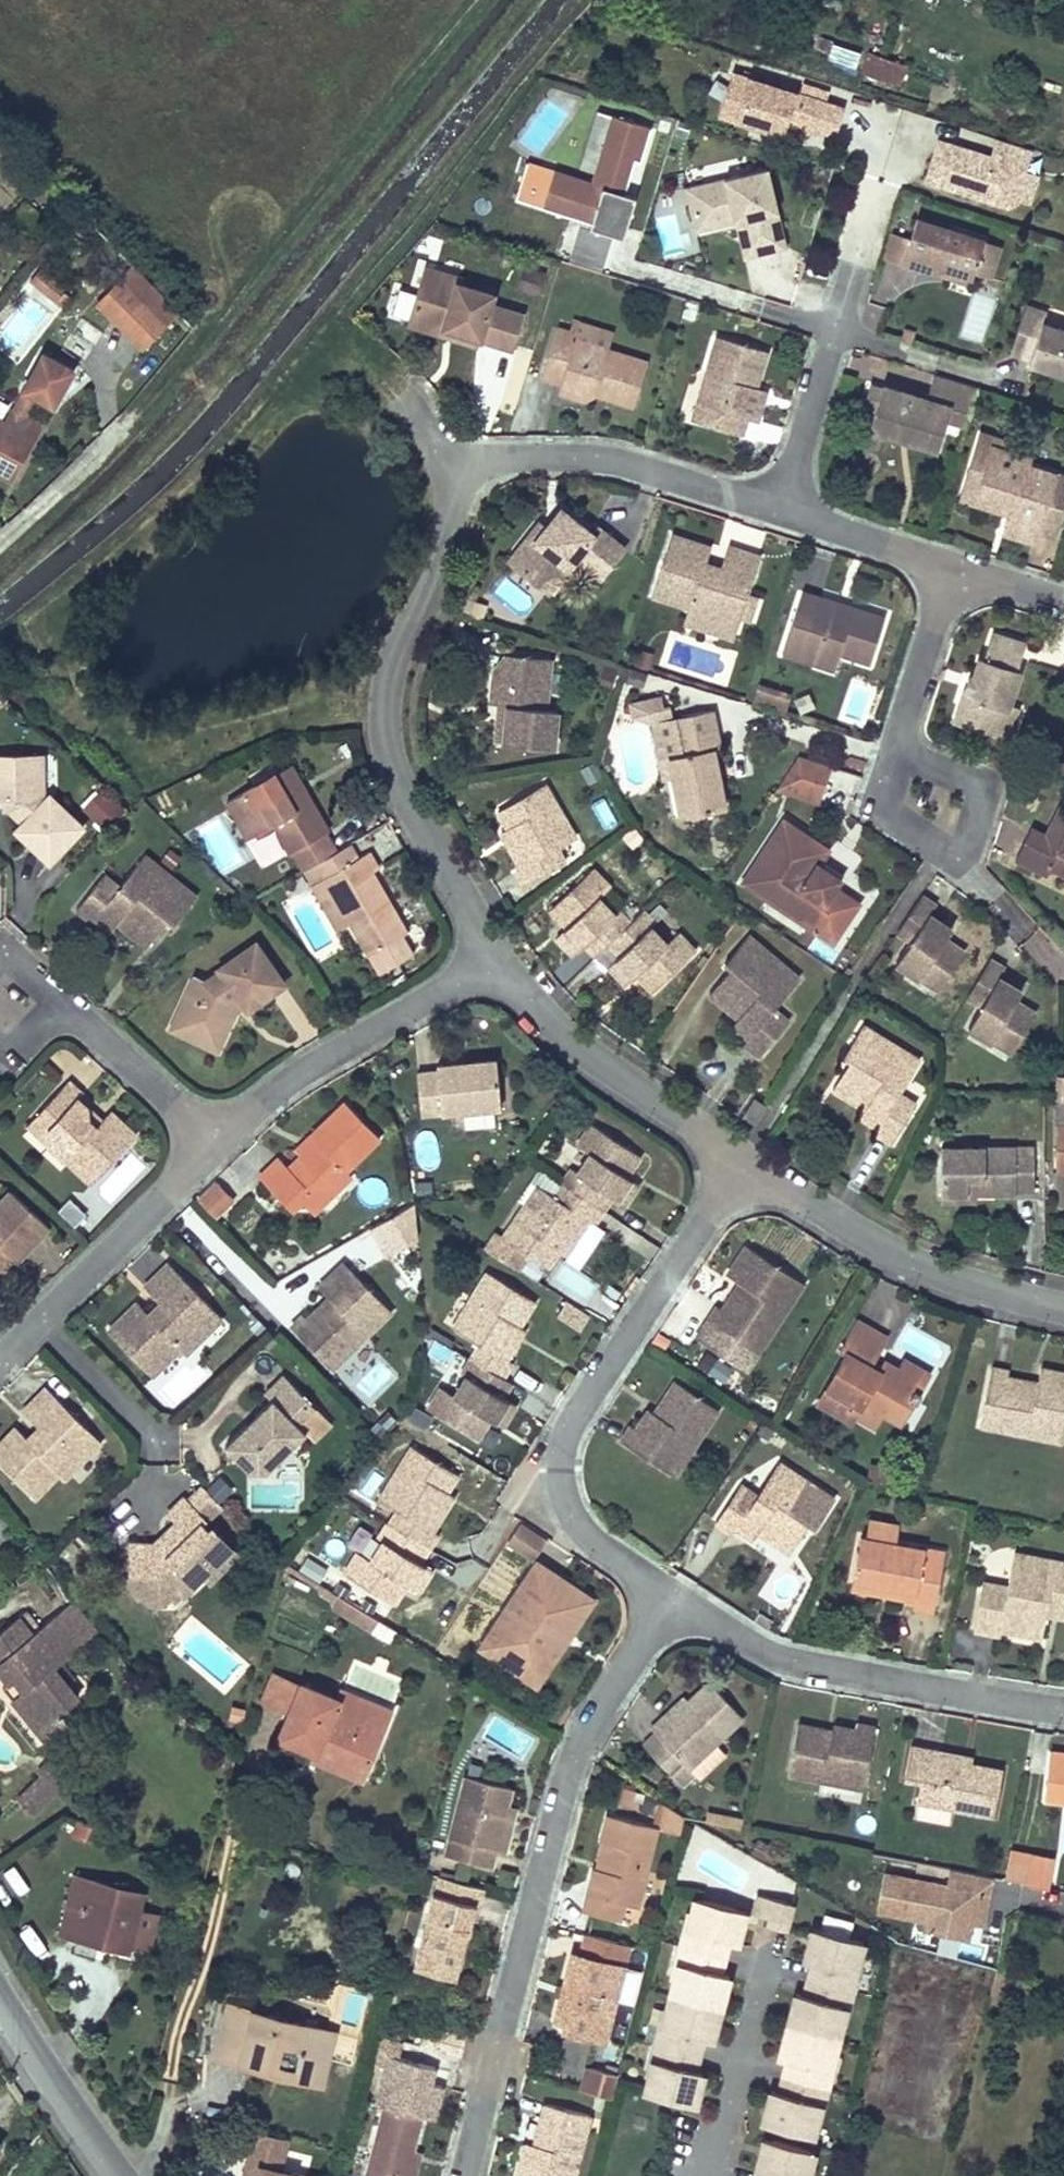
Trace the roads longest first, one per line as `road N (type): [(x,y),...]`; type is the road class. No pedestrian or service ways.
road 1 (residential): [(671,1599),(562,1778),(462,2175)]
road 2 (residential): [(1063,597),(614,455),(467,457)]
road 3 (residential): [(467,457),(446,546),(385,694),(399,780),(490,957)]
road 4 (residential): [(746,1166),(570,1422),(562,1447),(565,1496),(576,1520),(671,1599)]
road 5 (residential): [(671,1599),(795,1662),(1063,1710)]
road 6 (residential): [(746,1166),(919,1266),(1063,1309)]
road 7 (residential): [(490,957),(601,1064),(746,1166)]
road 8 (residential): [(214,1137),(289,1074),(490,957)]
road 9 (residential): [(6,1001),(79,1012),(214,1137)]
road 10 (residential): [(40,1315),(214,1137)]
road 11 (residential): [(131,2175),(0,1989)]
road 12 (residential): [(40,1315),(157,1435)]

